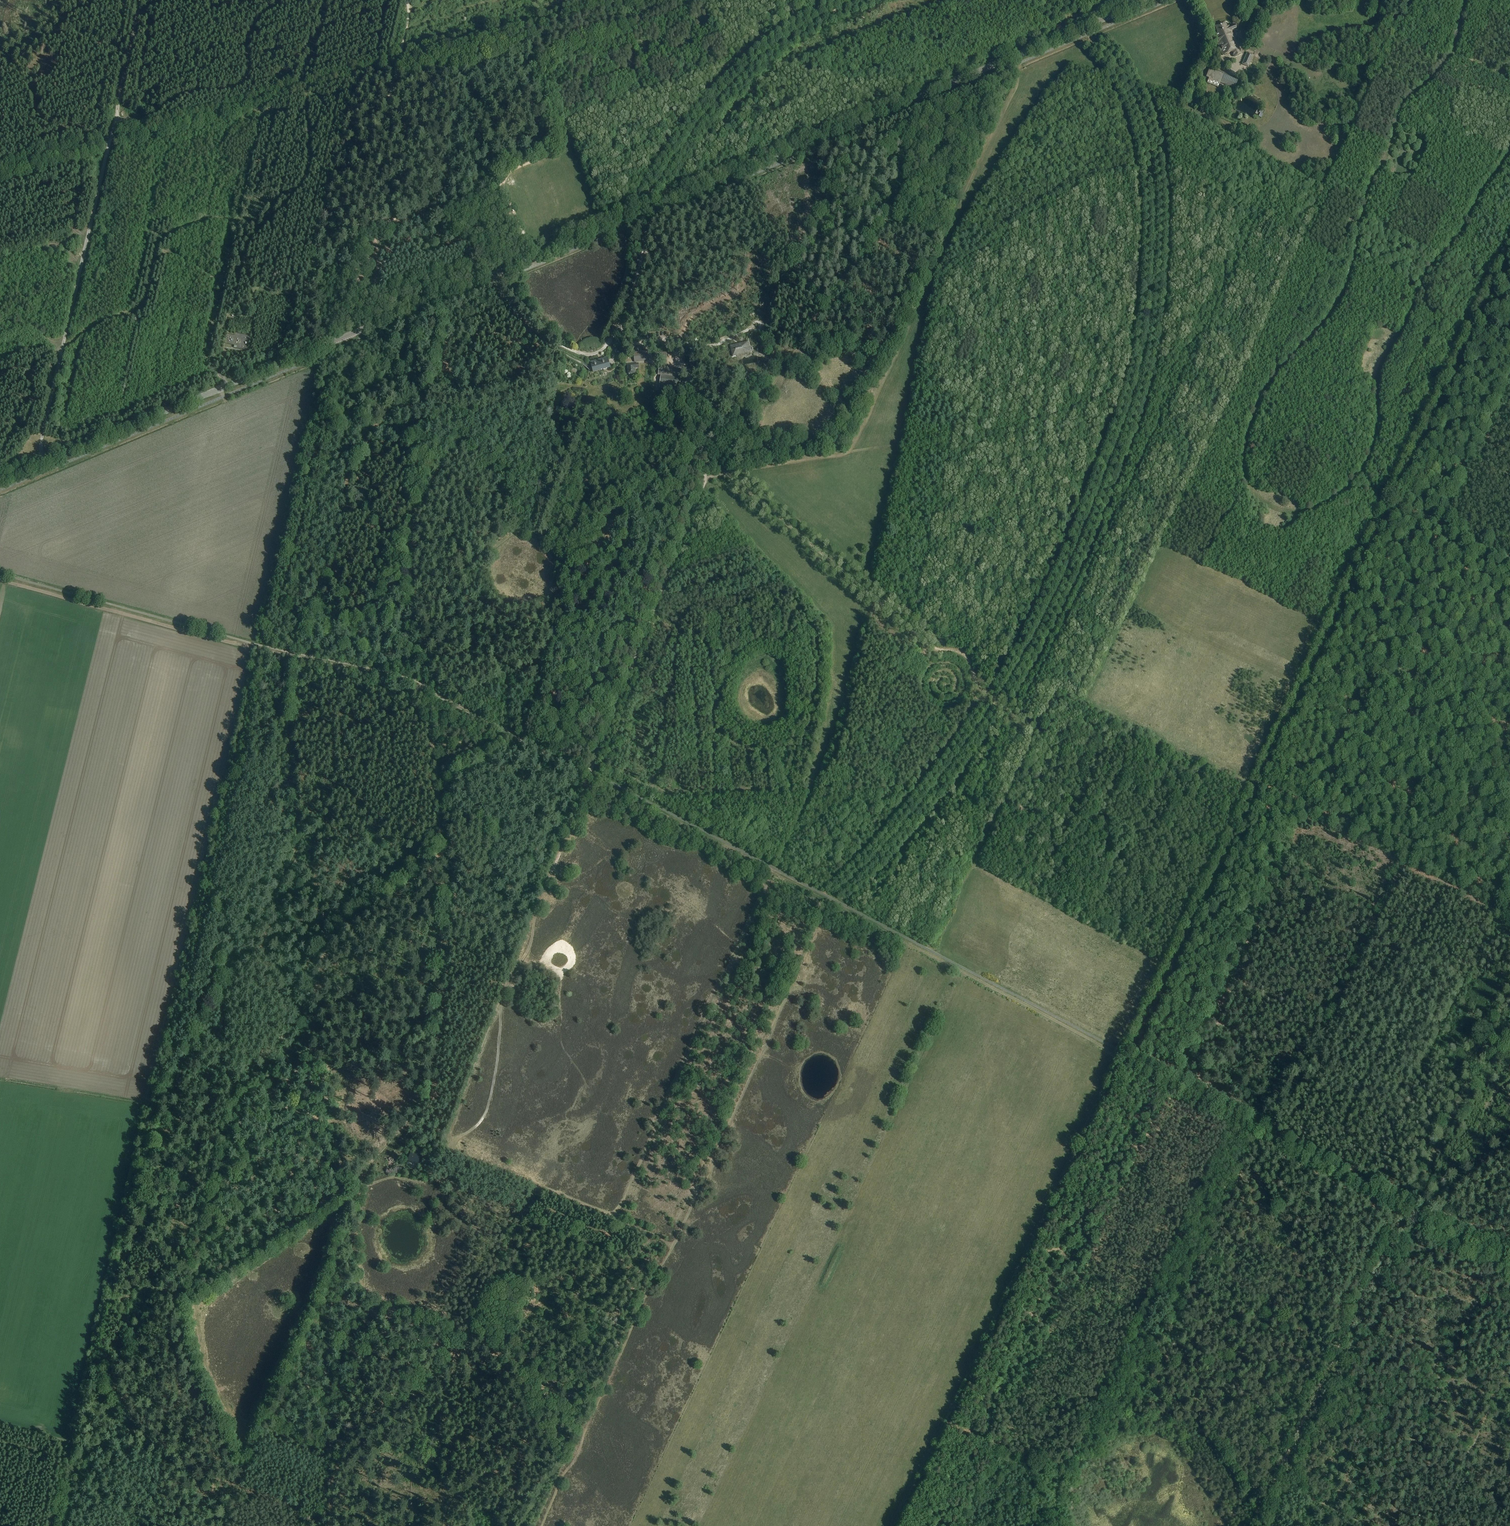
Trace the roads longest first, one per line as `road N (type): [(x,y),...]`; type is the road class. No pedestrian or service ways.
road 1 (track): [(0,580),(411,683),(1407,1207)]
road 2 (track): [(66,1525),(78,1458),(126,1431),(100,1366),(183,1275),(240,1083),(307,1051),(297,992),(319,941),(441,844),(425,690),(431,657),(417,625),(411,568),(420,522),(471,400),(426,395),(390,416)]
road 3 (tertiary): [(0,481),(1150,0)]
road 4 (track): [(587,770),(501,1014),(488,1108),(478,1124),(440,1146),(615,1215),(775,869)]
road 5 (track): [(1509,252),(1254,790)]
road 6 (track): [(1034,0),(1021,19),(958,26),(945,40),(903,40),(873,70),(814,75),(793,102),(725,143),(658,133),(616,155),(613,145),(641,95)]
road 7 (track): [(238,1086),(215,997),(300,844),(289,771),(296,657)]
road 8 (track): [(705,476),(731,477),(935,648),(968,660),(984,691),(1035,732)]
road 9 (track): [(1440,526),(1310,795)]
road 10 (track): [(1254,790),(1124,1056)]
road 11 (track): [(642,212),(639,286),(621,330),(600,350),(562,346),(494,274)]
road 12 (track): [(900,1525),(951,1420),(1059,1469),(1080,1434)]
road 13 (track): [(642,212),(742,77),(795,35)]
road 14 (track): [(1407,1207),(1509,997)]
road 15 (track): [(691,43),(646,49),(629,68),(594,82),(529,87),(513,30)]
road 16 (track): [(303,88),(307,175),(243,252),(254,292)]
road 17 (track): [(398,62),(616,0)]
road 18 (track): [(534,258),(503,187),(512,170),(557,147),(529,87)]
road 19 (track): [(109,142),(94,130),(58,134),(40,124),(9,22),(12,0)]
road 20 (track): [(525,65),(702,2)]
road 21 (track): [(564,0),(402,47)]
road 22 (track): [(1333,1362),(1406,1212)]
road 23 (track): [(1440,526),(1509,381)]
road 24 (track): [(503,182),(482,181),(353,234)]
road 25 (track): [(621,330),(641,344),(716,346),(757,326)]
road 26 (track): [(1300,814),(1430,876)]
road 27 (track): [(129,54),(68,36),(32,38),(0,64)]
road 28 (track): [(1273,1481),(1333,1362)]
road 29 (track): [(764,59),(745,57),(641,95)]

